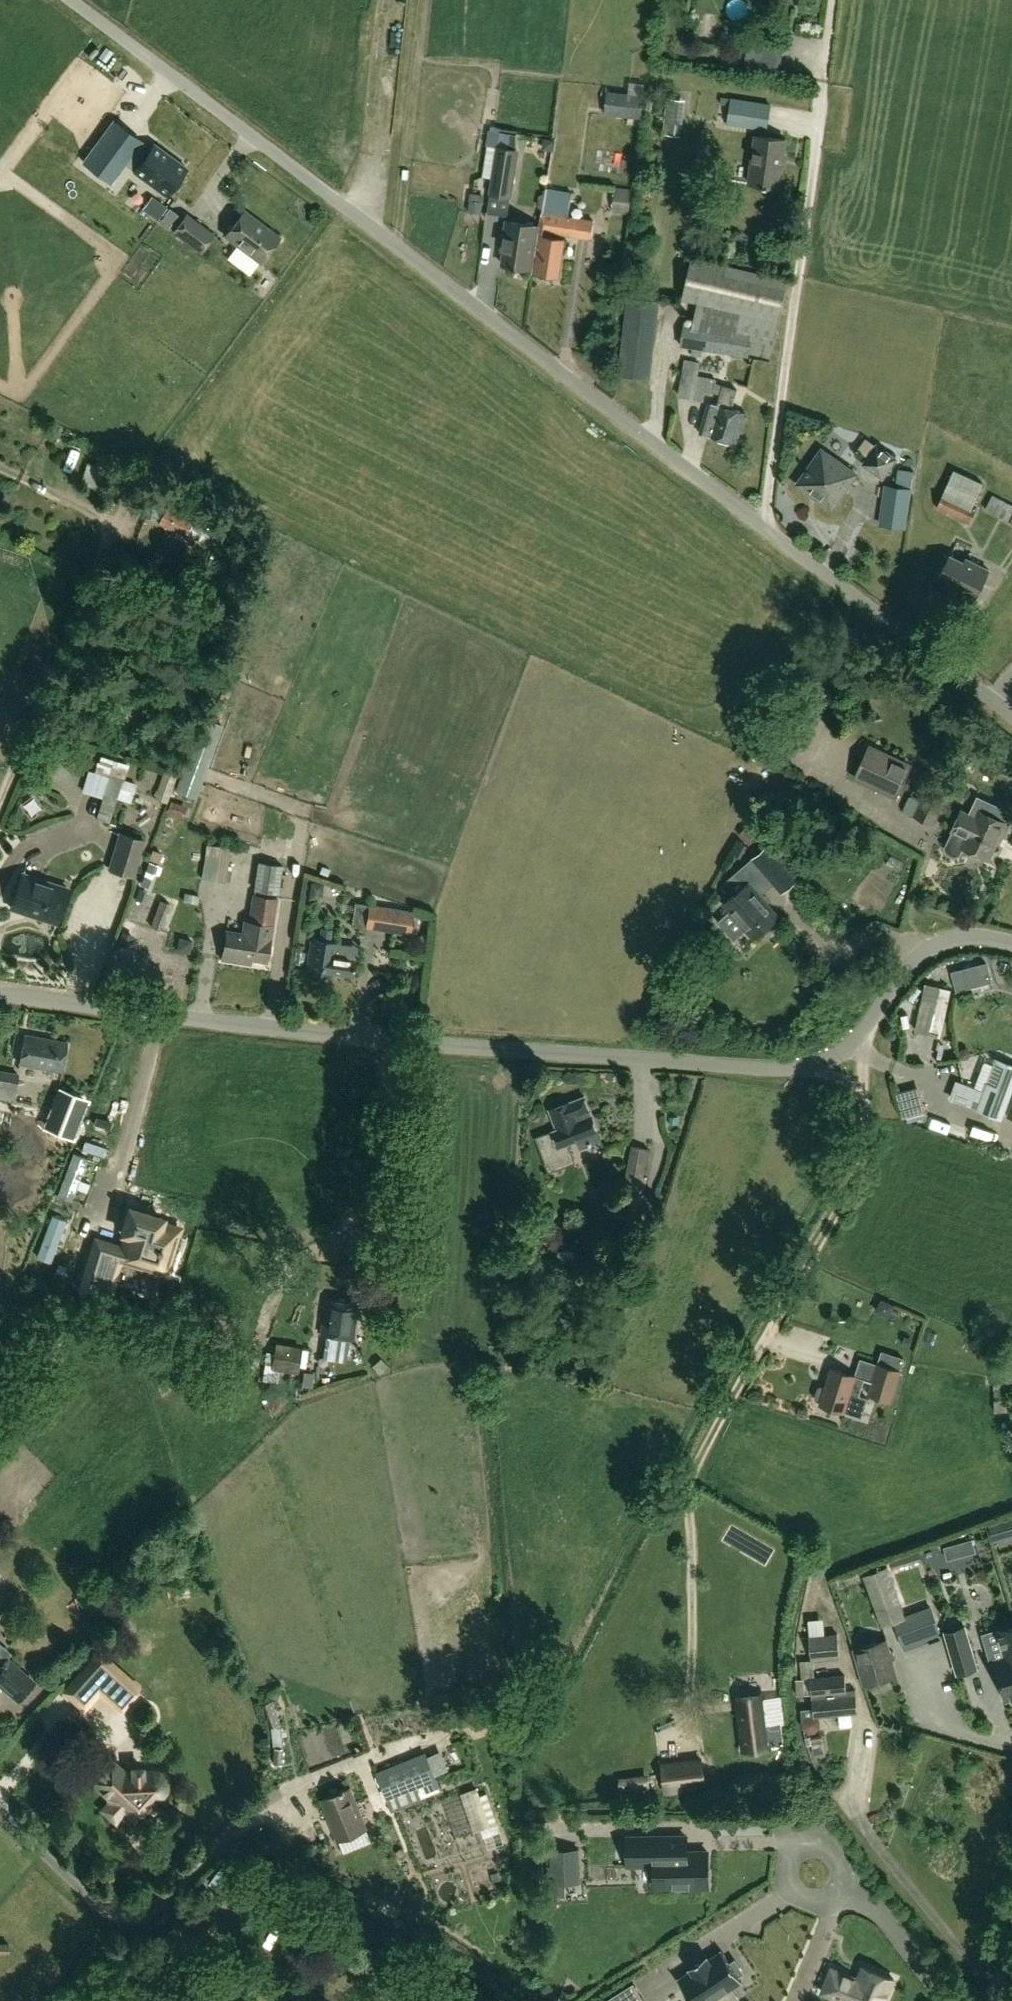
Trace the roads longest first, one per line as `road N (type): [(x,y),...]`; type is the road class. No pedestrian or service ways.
road 1 (unclassified): [(1011,718),(64,0)]
road 2 (unclassified): [(0,997),(408,1041),(810,1066)]
road 3 (unclassified): [(690,1481),(854,1184),(865,1104)]
road 4 (unclassified): [(0,805),(109,541),(100,519),(25,482)]
road 5 (unclassified): [(280,1791),(165,1900),(130,1919),(99,1906),(0,1812)]
road 6 (unclassified): [(866,1026),(928,949),(972,936),(1011,943)]

